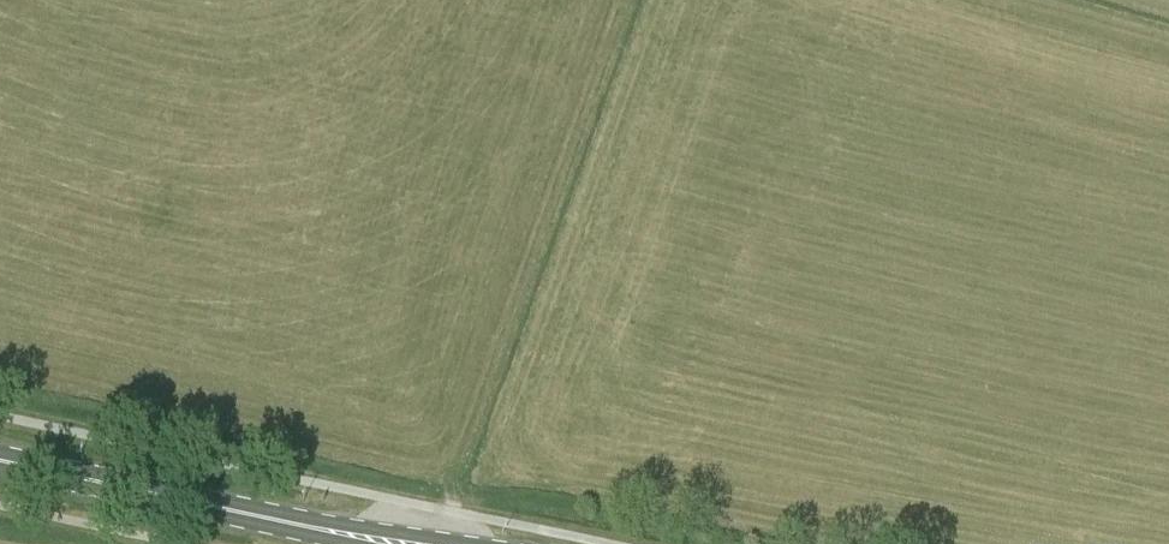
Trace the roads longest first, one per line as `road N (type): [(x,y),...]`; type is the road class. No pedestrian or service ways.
road 1 (primary): [(403,543),(0,460)]

